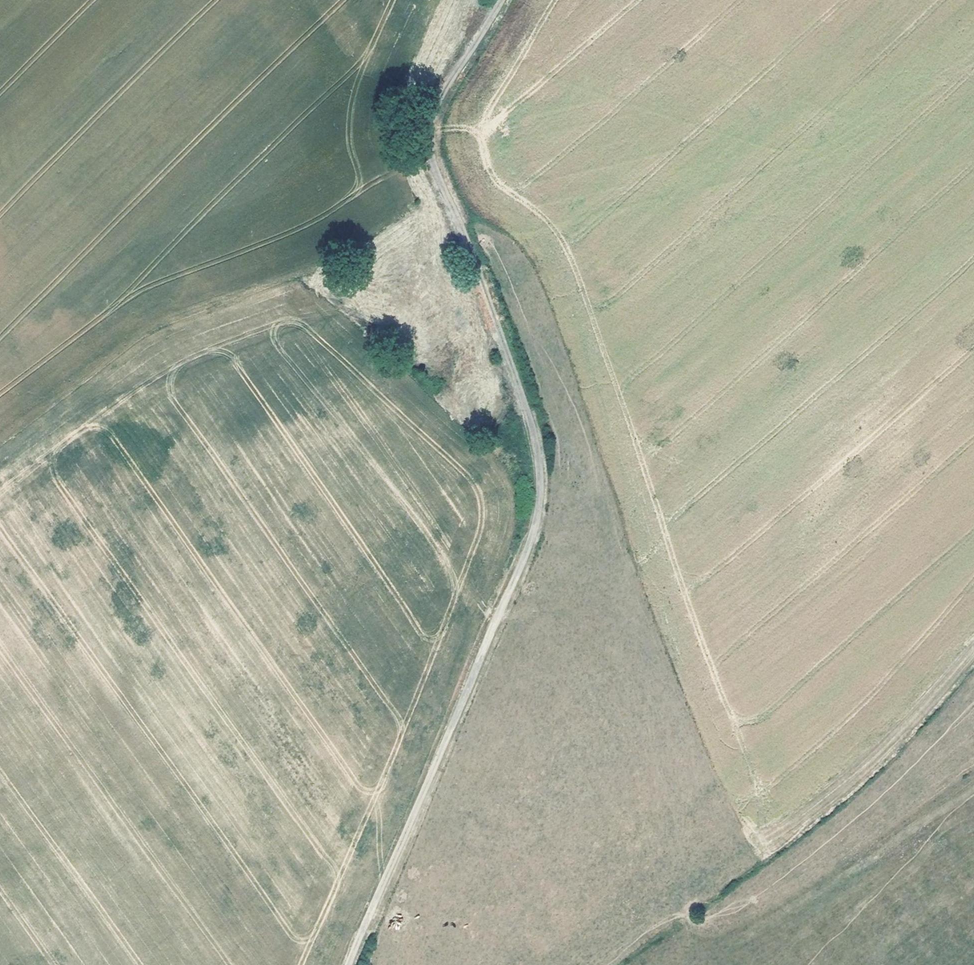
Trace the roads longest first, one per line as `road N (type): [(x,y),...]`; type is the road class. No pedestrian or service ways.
road 1 (track): [(350,964),(539,512),(525,408),(429,141),(446,87),(502,0)]

